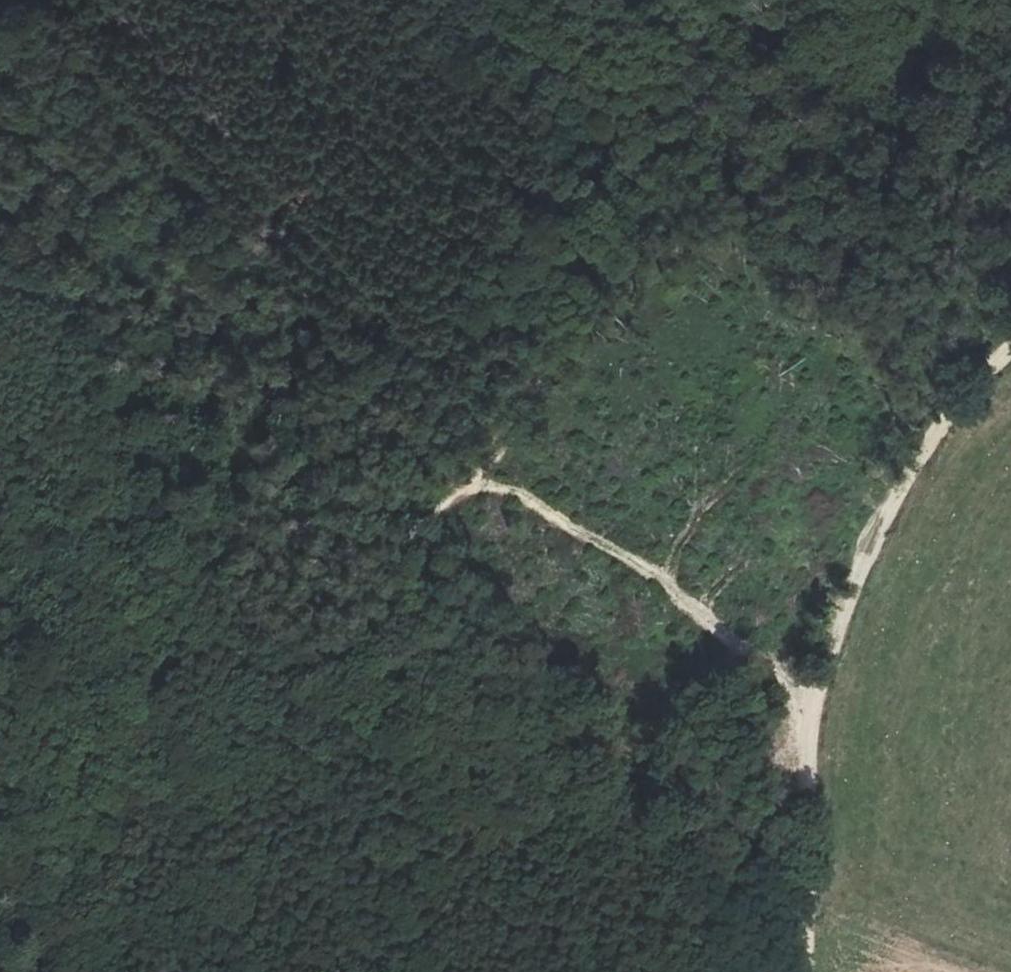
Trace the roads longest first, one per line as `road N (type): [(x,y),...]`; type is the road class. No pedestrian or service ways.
road 1 (track): [(0,584),(109,517),(153,517),(276,567),(345,572),(398,556),(494,471),(583,536),(664,580),(761,668),(820,701)]
road 2 (track): [(807,971),(820,701),(862,582),(922,470),(1010,358)]

